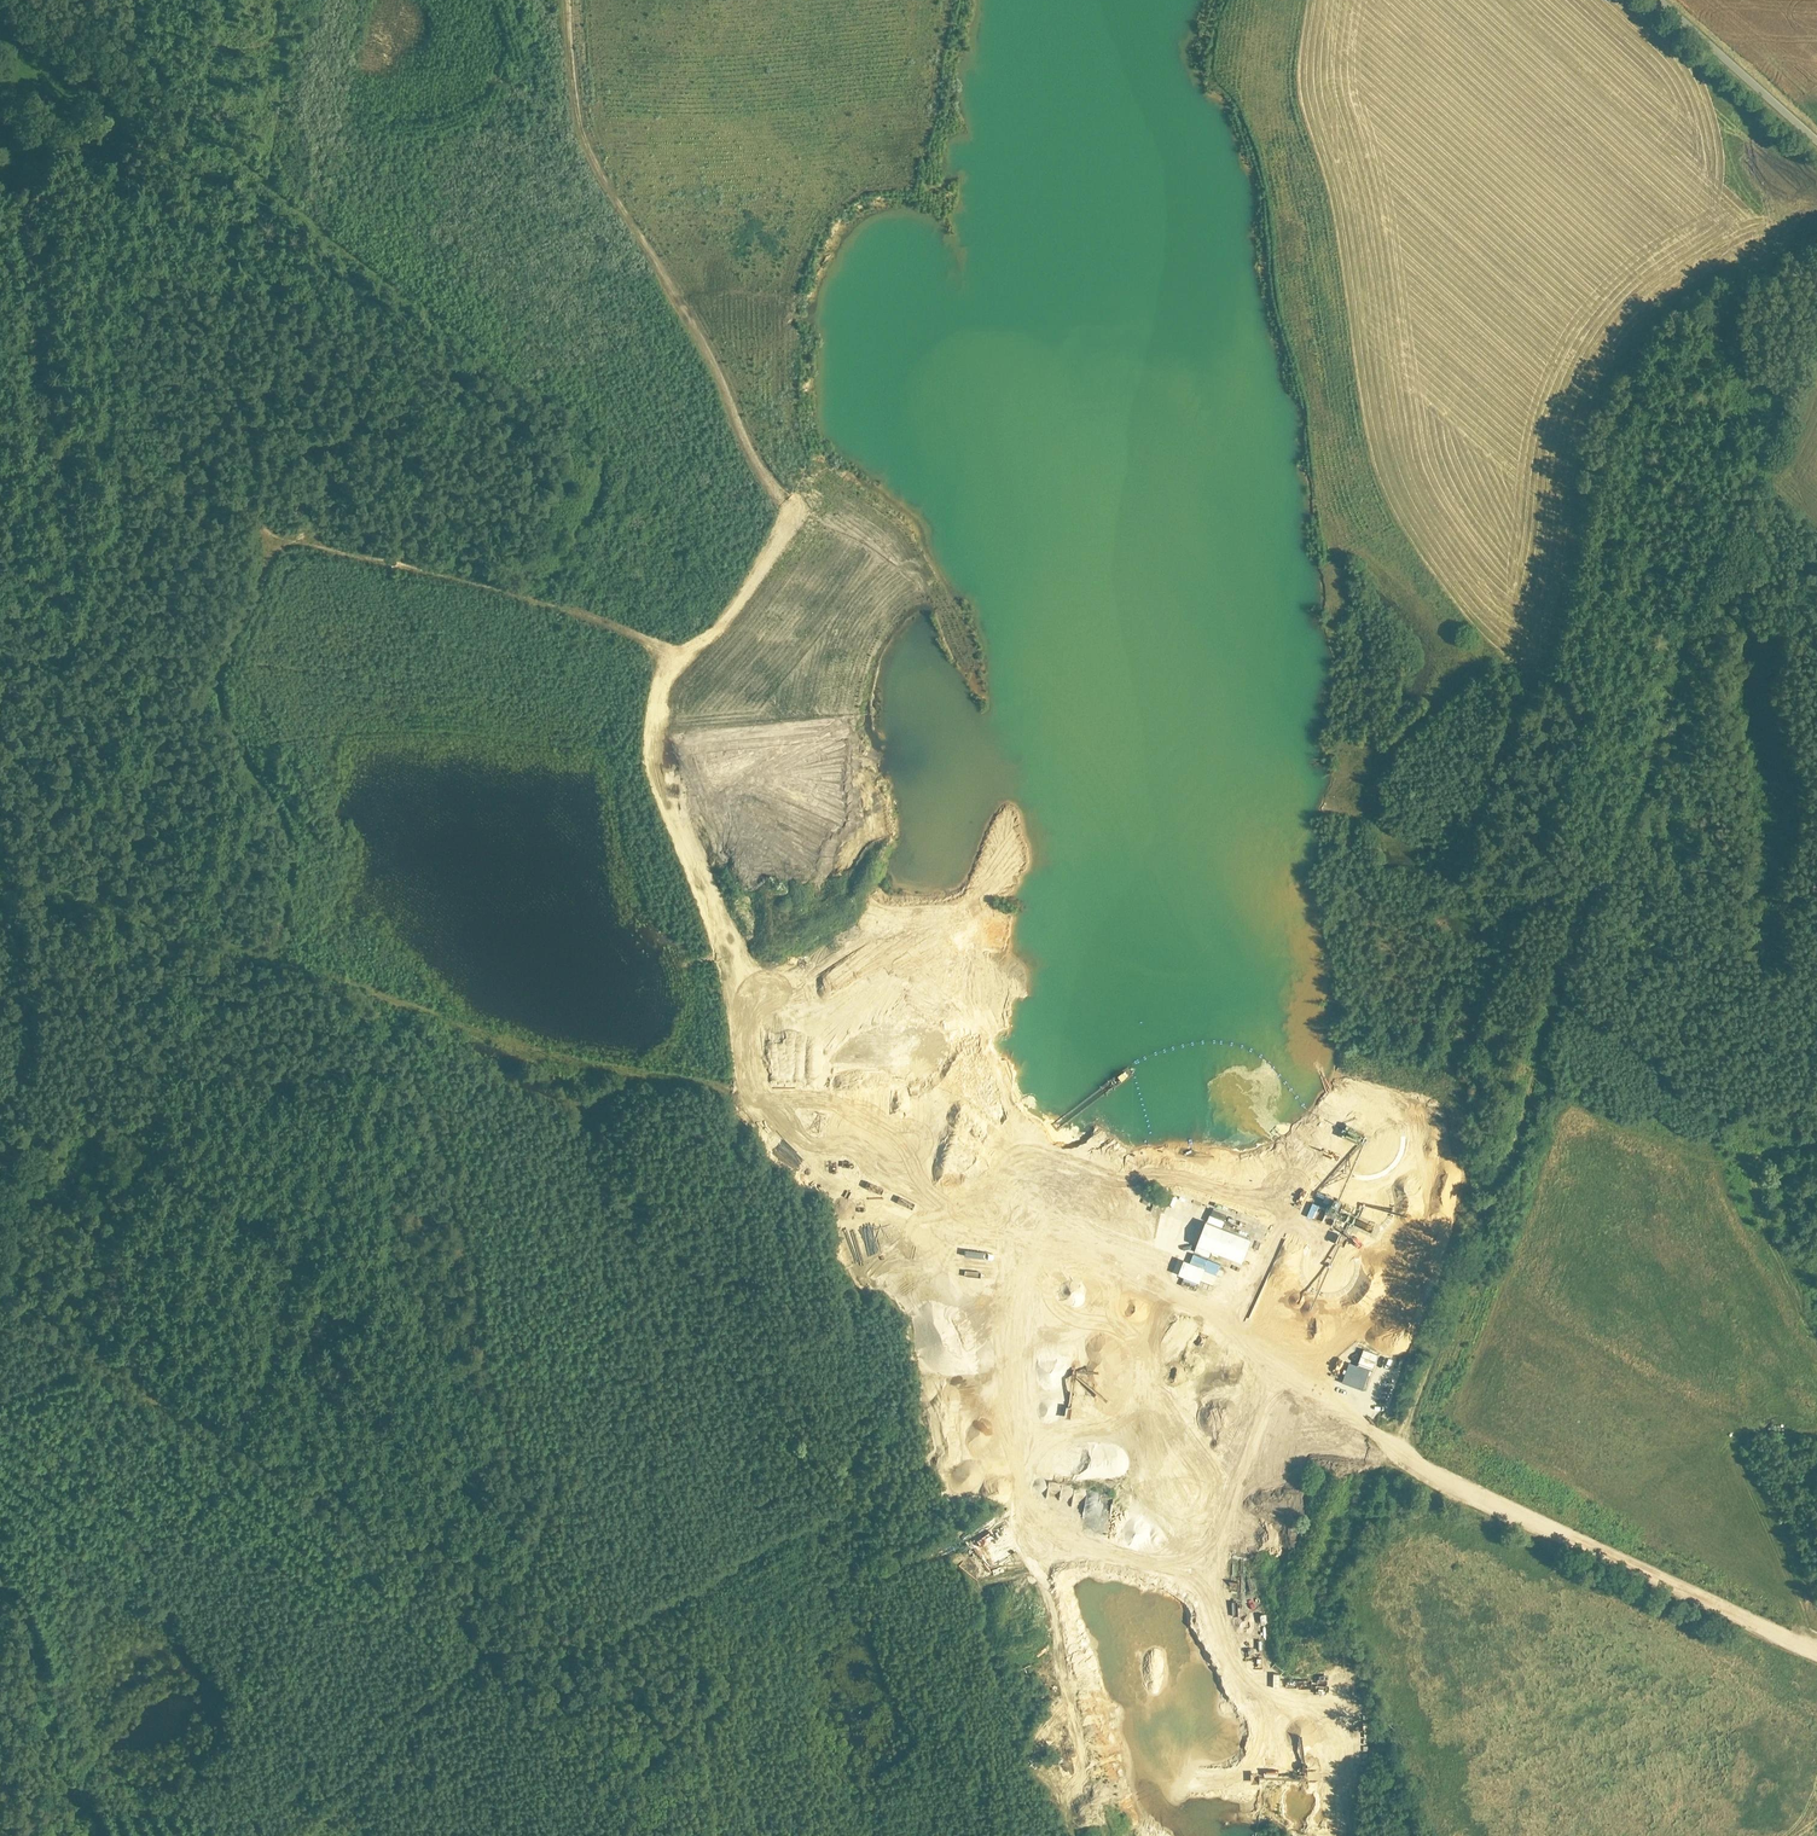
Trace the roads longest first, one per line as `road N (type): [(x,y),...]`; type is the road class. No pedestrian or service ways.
road 1 (track): [(1816,240),(1798,274),(1812,313),(1743,500),(1720,634),(1532,1062),(1544,1080),(1729,1136),(1816,1111)]
road 2 (track): [(277,956),(294,843),(222,711),(224,660),(268,554),(313,526),(332,493),(392,280)]
road 3 (track): [(1816,1651),(1391,1450),(1240,1337)]
road 4 (track): [(1535,1067),(1527,1115),(1463,1246),(1395,1452)]
road 5 (track): [(1382,1443),(1332,1584),(1361,1708),(1342,1791),(1350,1835)]
road 6 (track): [(0,865),(277,956)]
road 7 (unclassified): [(1816,140),(1657,0)]

